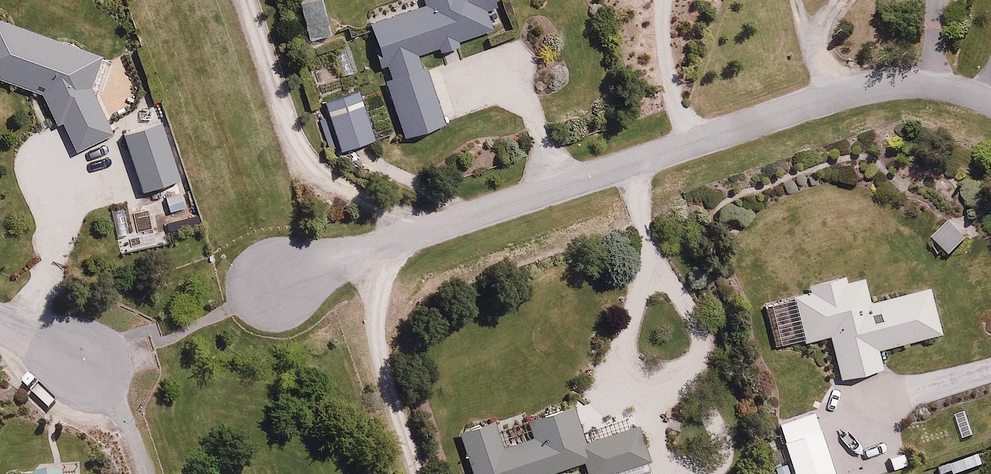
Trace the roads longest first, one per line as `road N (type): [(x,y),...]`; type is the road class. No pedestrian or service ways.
road 1 (residential): [(277,285),(860,91),(930,85),(990,102)]

